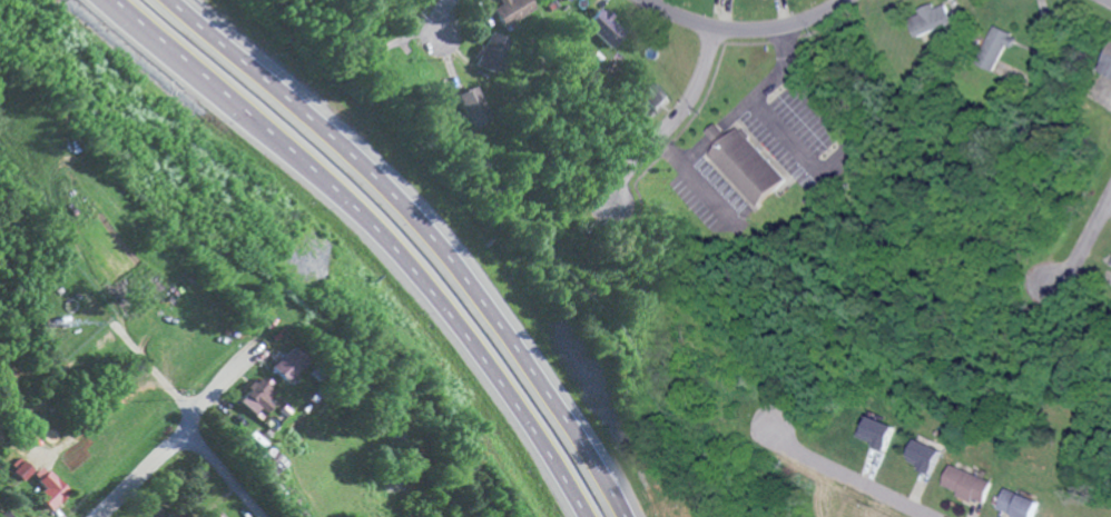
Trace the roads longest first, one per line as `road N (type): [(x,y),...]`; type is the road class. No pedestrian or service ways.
road 1 (trunk): [(105,0),(328,189),(406,270),(508,398),(579,516)]
road 2 (trunk): [(626,516),(528,358),(425,230),(267,80),(165,0)]
road 3 (residential): [(105,516),(252,351)]
road 4 (residential): [(597,205),(685,109),(707,24)]
road 5 (residential): [(840,0),(783,26),(739,30),(695,22),(647,0)]
road 6 (residential): [(932,516),(760,428)]
road 7 (residential): [(1049,299),(1110,185)]

